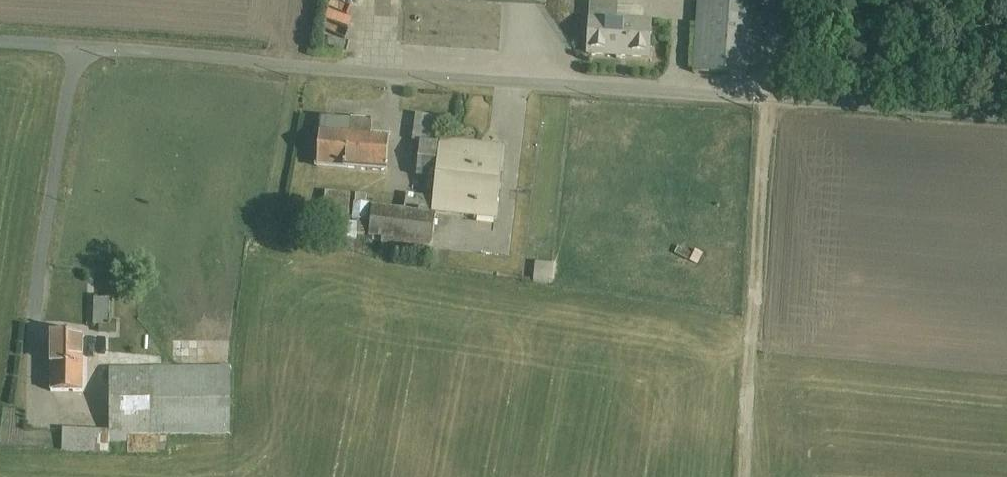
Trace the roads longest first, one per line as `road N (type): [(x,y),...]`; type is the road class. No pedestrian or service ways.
road 1 (unclassified): [(0,48),(1006,121)]
road 2 (track): [(742,476),(766,102)]

